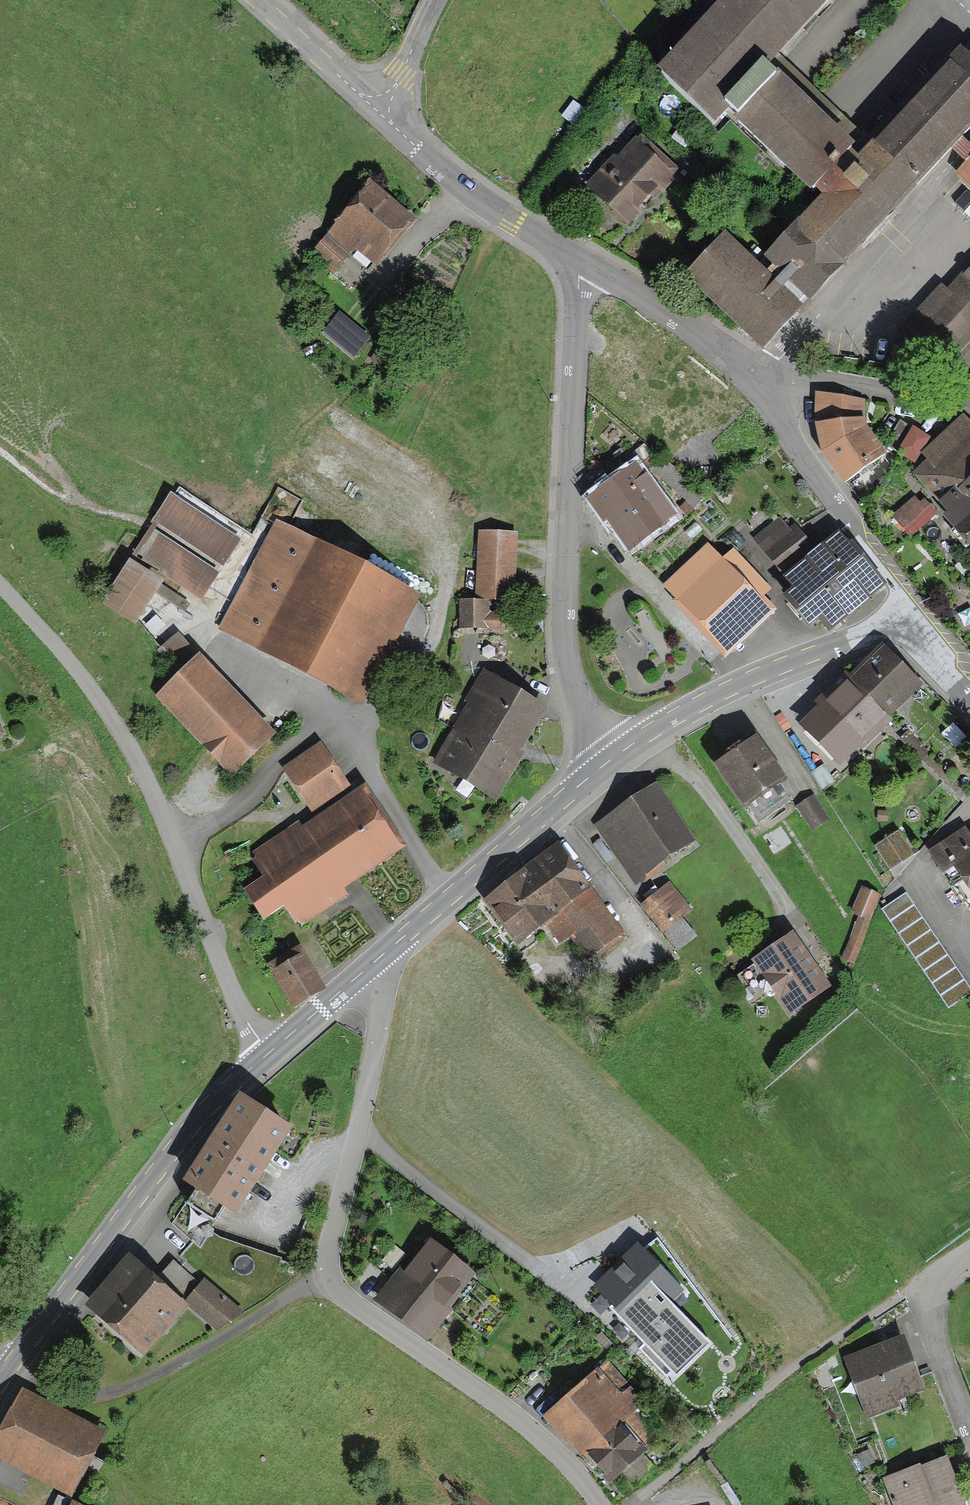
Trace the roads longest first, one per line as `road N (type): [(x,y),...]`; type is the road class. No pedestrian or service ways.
road 1 (residential): [(598,1504),(552,1447),(325,1277),(323,1257),(364,1108),(382,1004),(367,969)]
road 2 (residential): [(269,1053),(230,992),(170,827),(108,710),(0,583)]
road 3 (residential): [(601,768),(572,677),(564,618),(579,259)]
road 4 (tertiary): [(269,1053),(202,1115),(6,1374)]
road 5 (tertiary): [(907,627),(739,683),(680,711),(601,768)]
road 6 (tertiary): [(601,768),(367,969)]
road 7 (unclassified): [(761,390),(909,609),(907,627)]
road 8 (unclassified): [(378,110),(464,186),(579,259)]
road 9 (unclassified): [(579,259),(684,322),(761,390)]
road 10 (residential): [(969,403),(802,381),(761,390)]
road 11 (residential): [(969,1252),(927,1287),(928,1314),(969,1429)]
road 12 (unclassified): [(378,110),(258,0)]
road 13 (tertiary): [(367,969),(269,1053)]
road 14 (residential): [(378,110),(437,0)]

